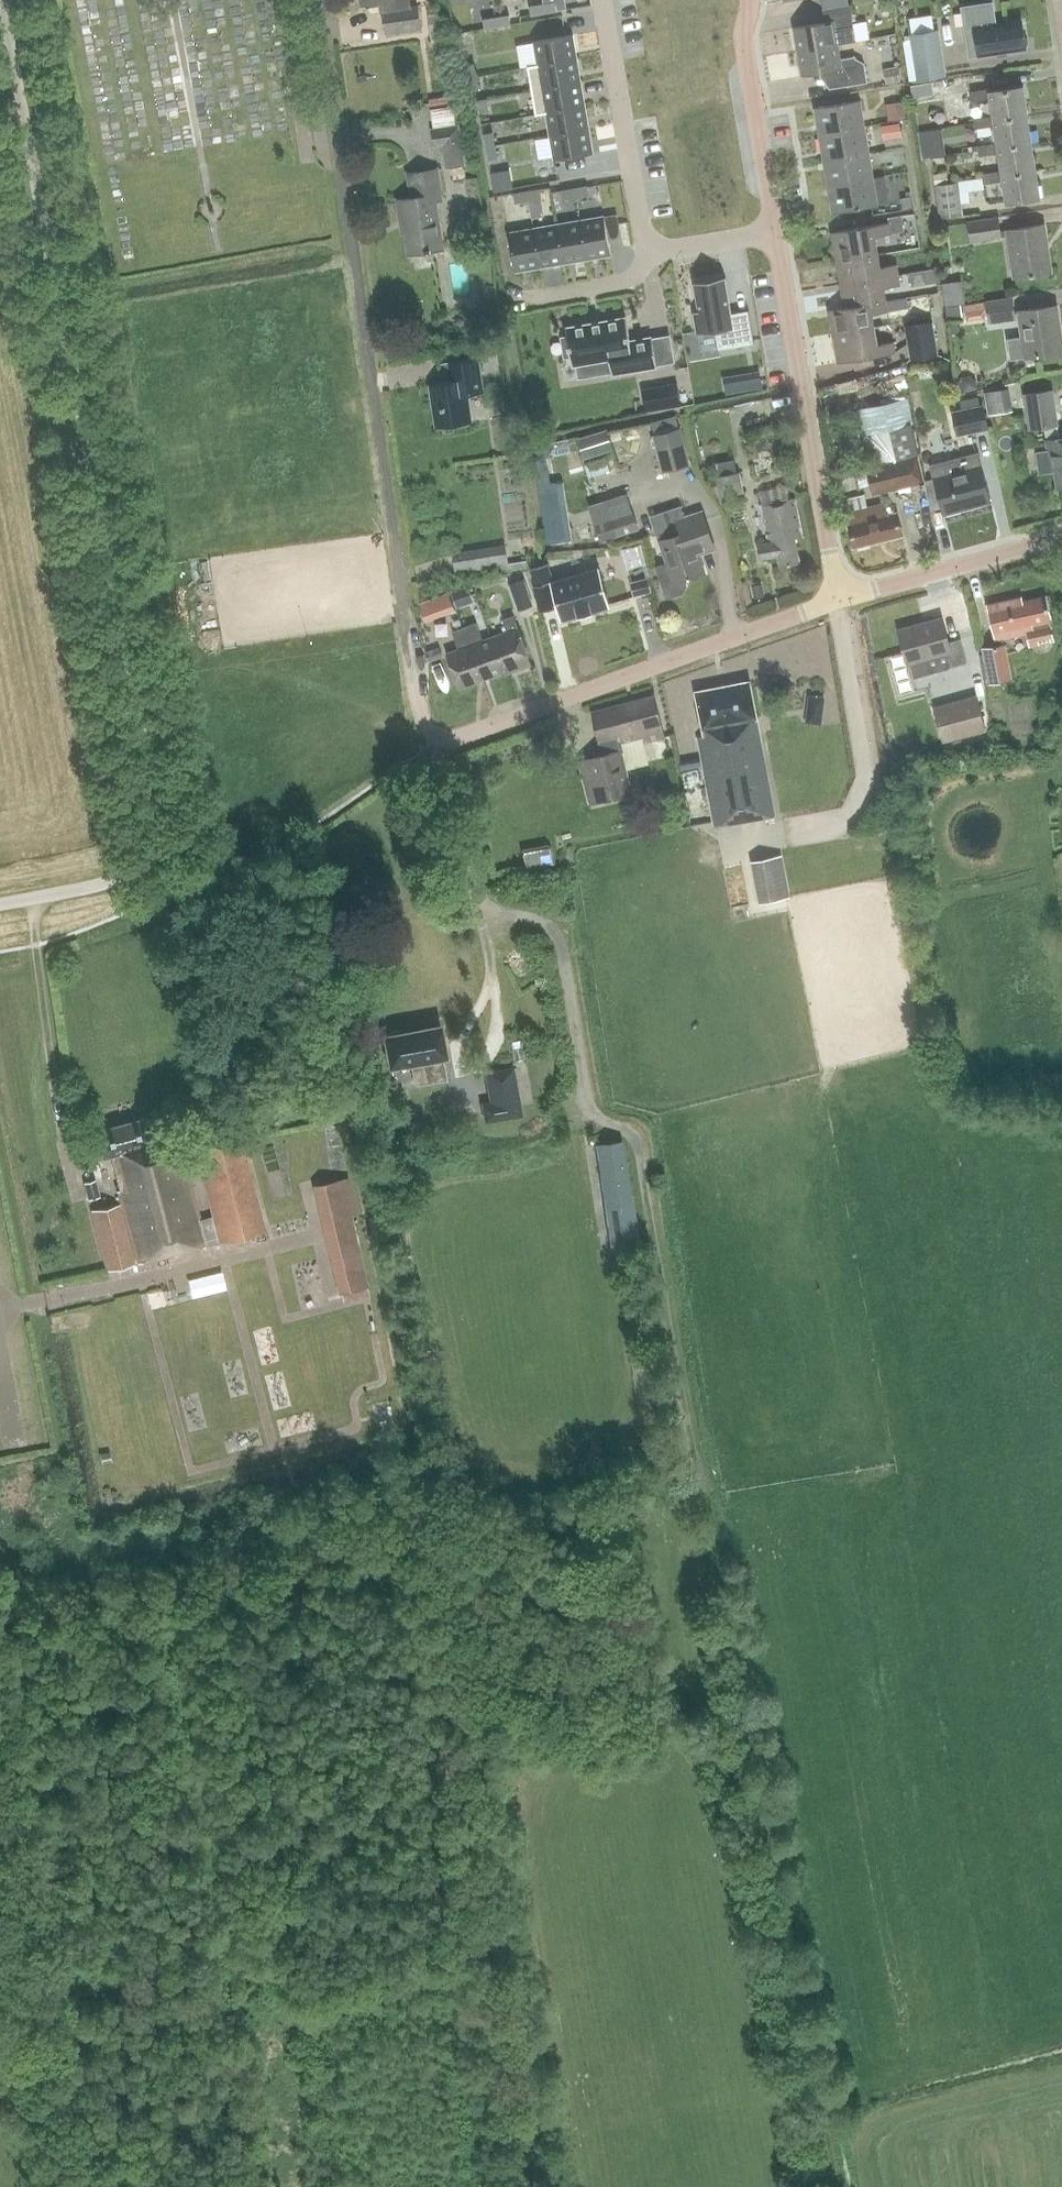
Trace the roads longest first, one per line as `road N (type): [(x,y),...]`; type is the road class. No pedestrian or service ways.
road 1 (track): [(445,740),(447,782),(478,893),(562,941),(591,1102),(642,1141),(697,1466)]
road 2 (track): [(415,684),(319,0)]
road 3 (unclassified): [(436,737),(463,739),(837,598)]
road 4 (track): [(25,898),(95,1285)]
road 5 (unclassified): [(837,598),(776,234)]
road 6 (residential): [(602,0),(640,237),(652,250)]
road 7 (unclassified): [(776,234),(743,37),(750,0)]
road 8 (unclassified): [(837,598),(1061,535)]
road 9 (residential): [(652,250),(624,283),(511,301)]
road 10 (residential): [(652,250),(776,234)]

